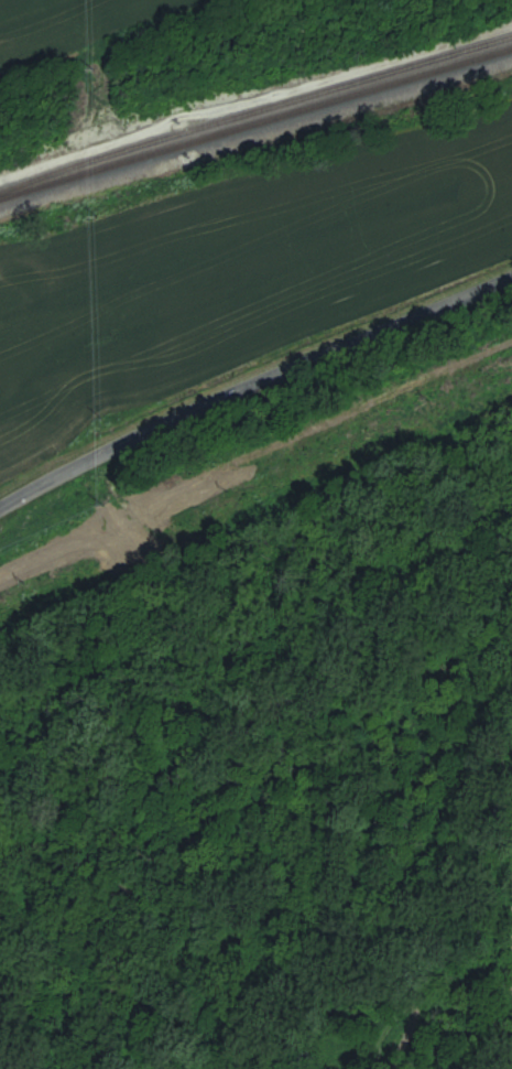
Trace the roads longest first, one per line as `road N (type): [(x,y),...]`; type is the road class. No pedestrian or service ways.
road 1 (residential): [(0,511),(126,441),(511,277)]

